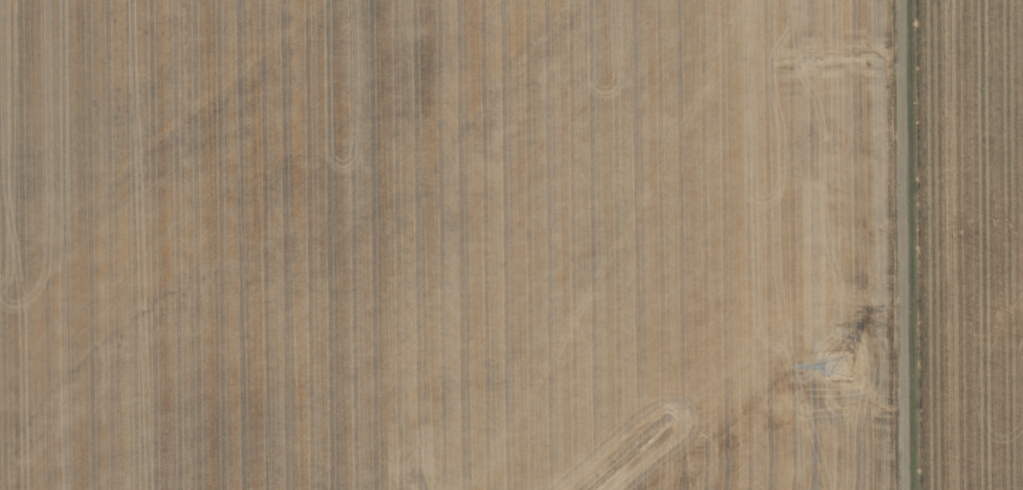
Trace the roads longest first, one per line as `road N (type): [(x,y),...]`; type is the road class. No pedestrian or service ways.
road 1 (residential): [(910,489),(907,0)]

